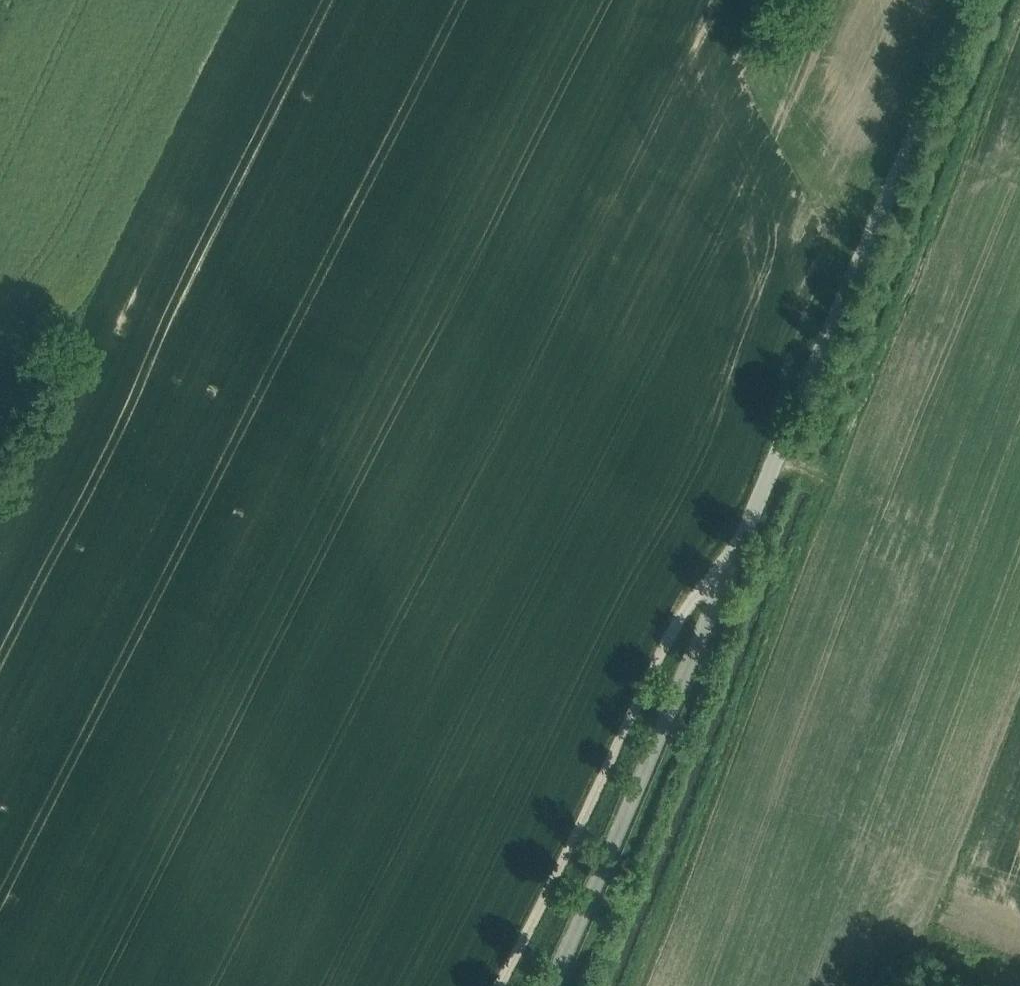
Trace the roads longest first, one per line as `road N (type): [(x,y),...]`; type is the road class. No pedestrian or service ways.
road 1 (unclassified): [(970,0),(550,985)]
road 2 (track): [(500,985),(693,592),(736,553)]

